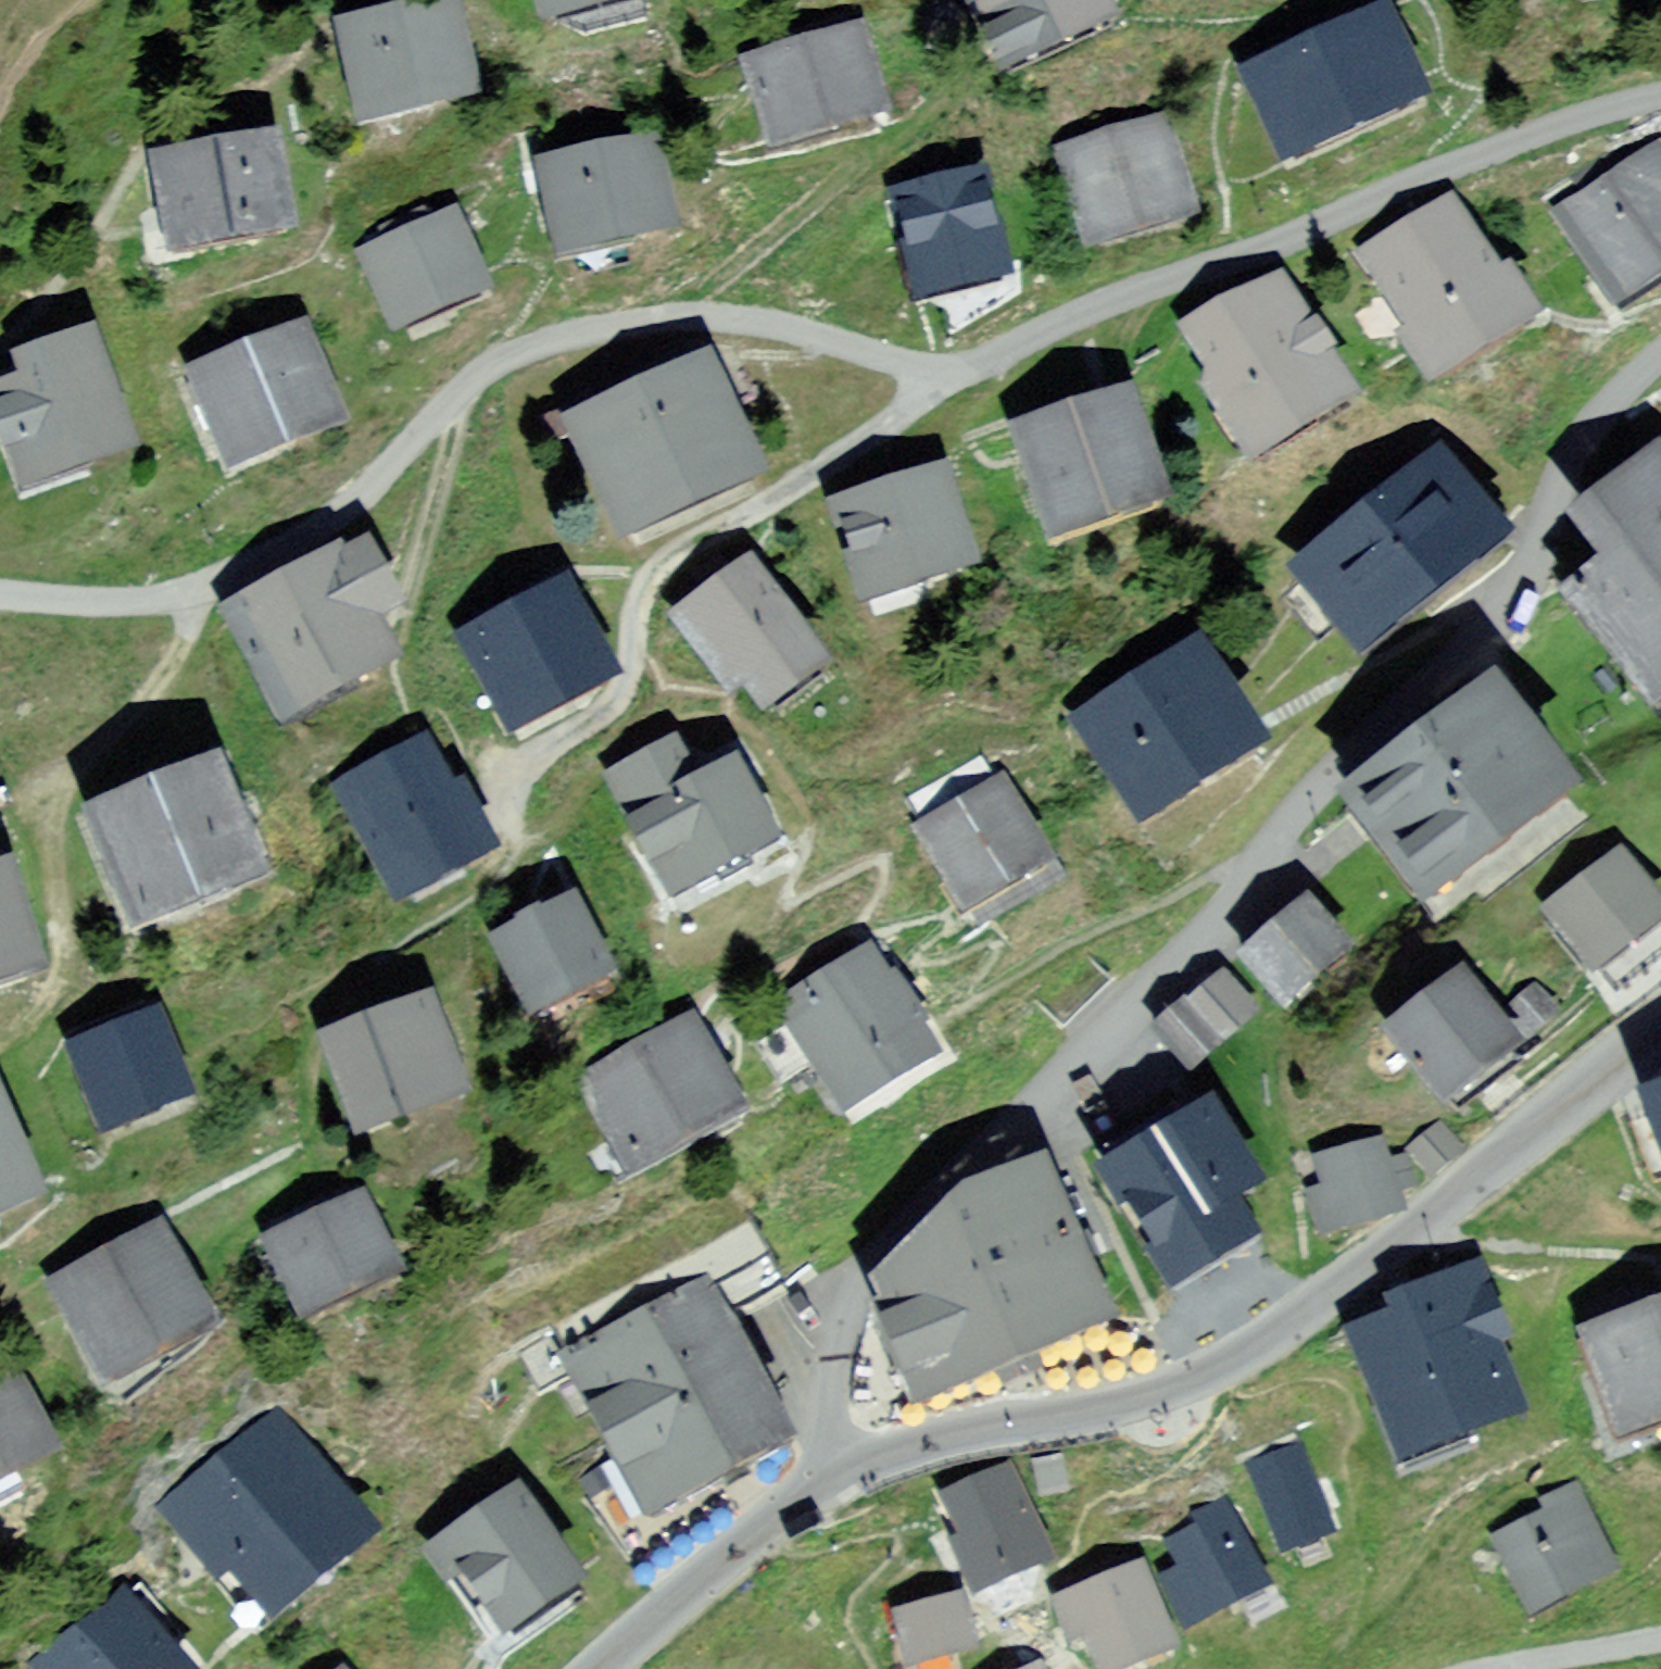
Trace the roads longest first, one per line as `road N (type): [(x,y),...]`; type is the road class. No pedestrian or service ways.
road 1 (residential): [(1660,360),(1591,420),(1548,542),(1498,615),(1319,780),(1264,851),(1019,1115),(853,1266),(822,1350),(843,1477)]
road 2 (residential): [(1660,1029),(1410,1238),(1264,1343),(1144,1402),(978,1430),(843,1477)]
road 3 (residential): [(1660,96),(1429,170),(935,377)]
road 4 (residential): [(935,377),(897,415),(654,572),(619,697),(528,745),(518,783)]
road 5 (residential): [(675,312),(535,344),(459,392),(357,505),(203,593)]
road 6 (residential): [(0,1040),(29,1027),(64,962),(52,816),(71,773),(159,684),(203,593)]
road 7 (residential): [(675,312),(983,70)]
road 8 (residential): [(843,1477),(737,1544),(607,1668)]
road 9 (residential): [(935,377),(800,330),(675,312)]
road 10 (residential): [(203,593),(112,604),(0,595)]
road 11 (residential): [(1660,1642),(1486,1668)]

